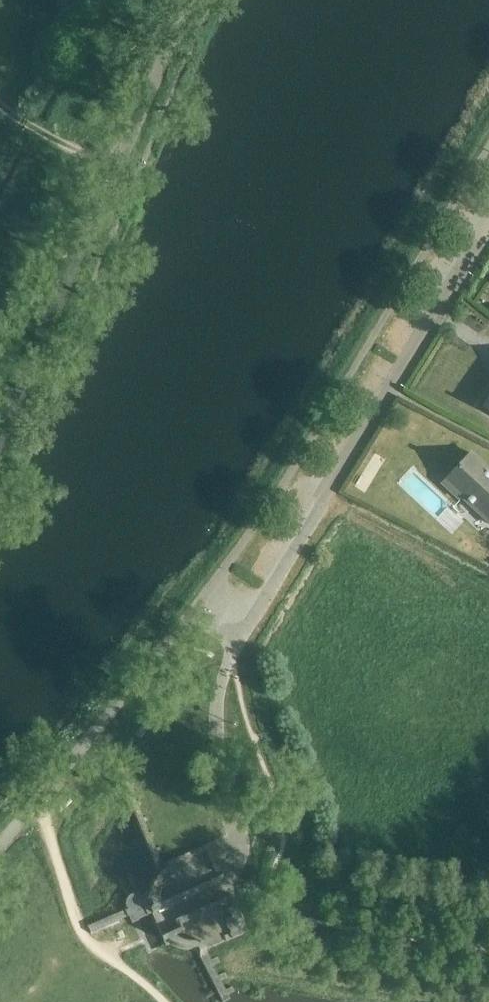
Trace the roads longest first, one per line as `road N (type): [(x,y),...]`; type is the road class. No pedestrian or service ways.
road 1 (unclassified): [(0,845),(191,615),(232,647),(488,226)]
road 2 (unclassified): [(0,434),(187,0)]

